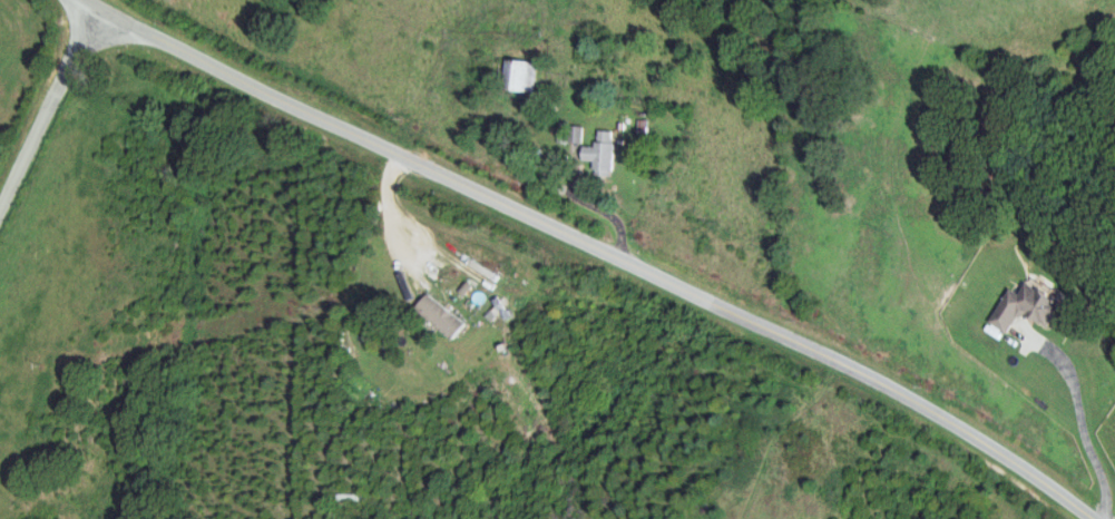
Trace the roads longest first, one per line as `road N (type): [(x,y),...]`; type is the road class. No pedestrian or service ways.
road 1 (tertiary): [(1083,518),(927,413),(751,322),(559,241),(321,117),(96,17)]
road 2 (residential): [(0,217),(96,17)]
road 3 (residential): [(1015,331),(1063,366),(1074,386),(1104,518)]

